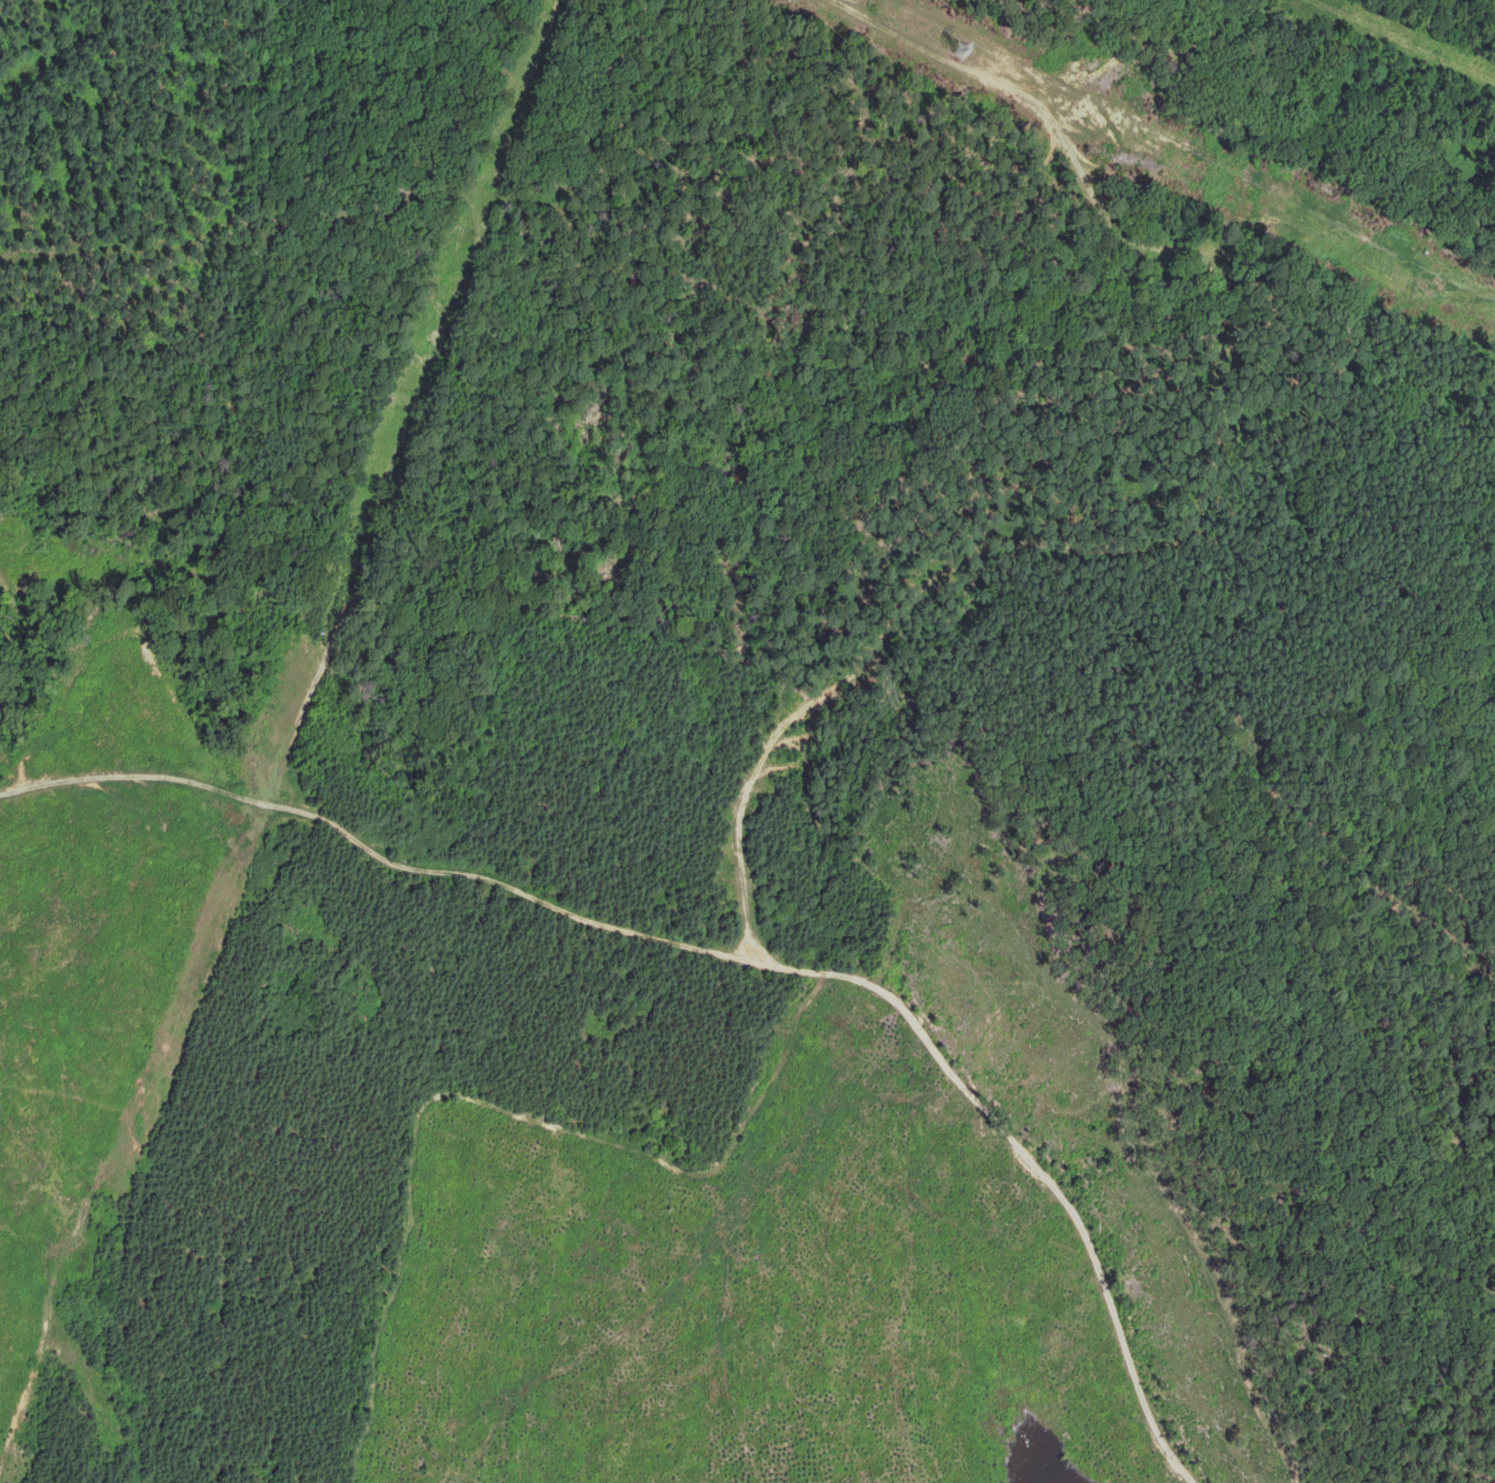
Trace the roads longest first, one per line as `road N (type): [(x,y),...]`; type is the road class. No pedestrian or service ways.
road 1 (residential): [(1218,1482),(1099,1299),(1051,1208),(973,1124),(905,1011),(548,940),(490,896),(421,895),(325,833),(193,829),(102,816)]

